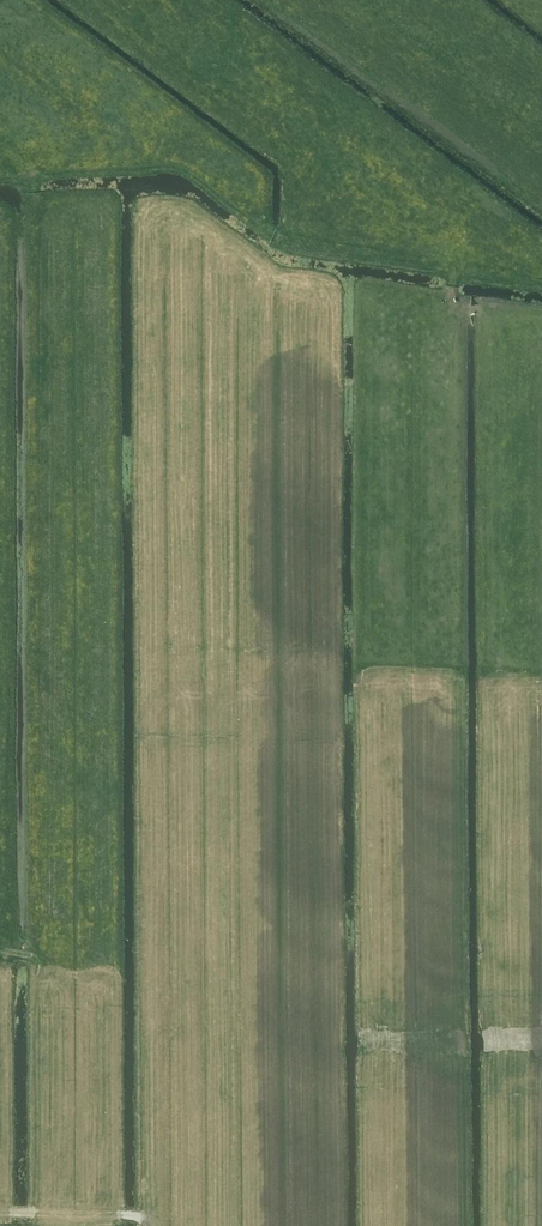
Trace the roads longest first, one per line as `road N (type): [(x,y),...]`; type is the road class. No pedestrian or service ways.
road 1 (track): [(38,957),(39,179),(0,143)]
road 2 (track): [(34,1225),(38,957),(0,949)]
road 3 (track): [(0,172),(186,162),(265,227)]

